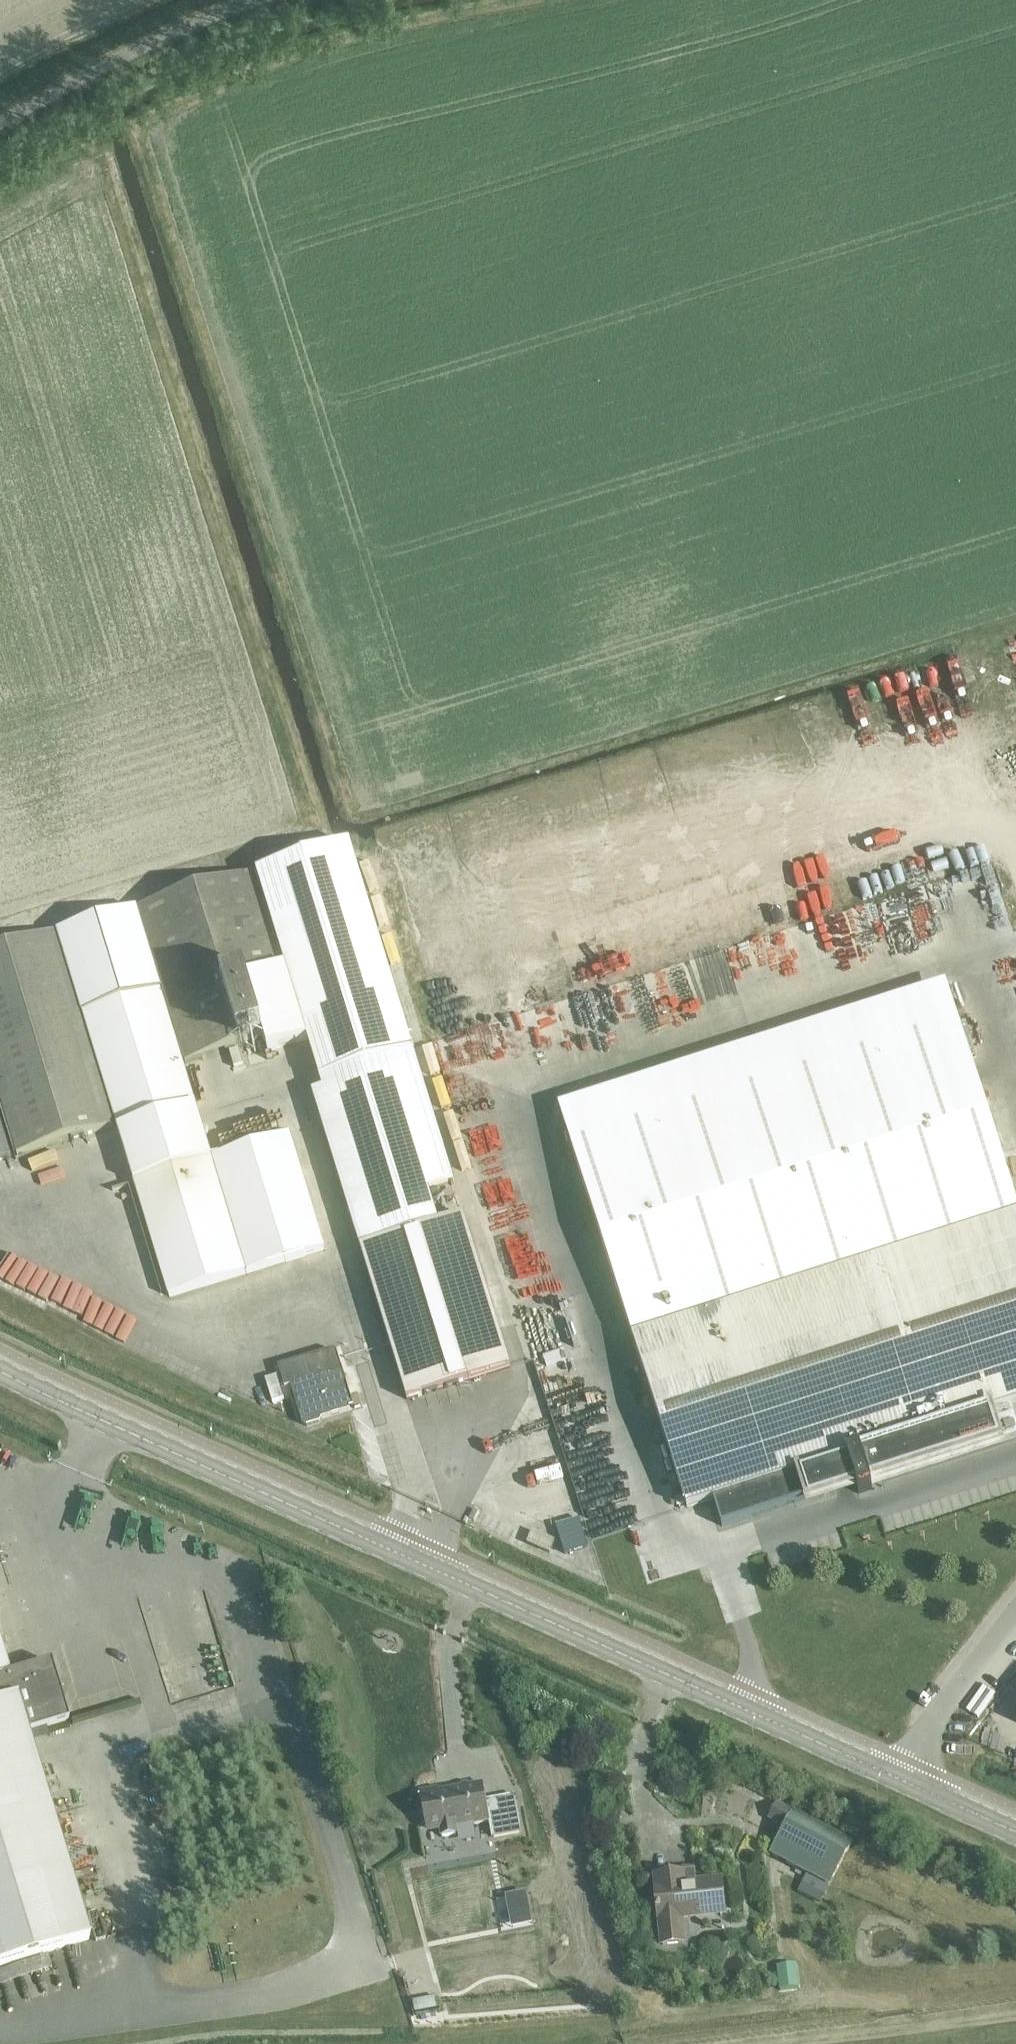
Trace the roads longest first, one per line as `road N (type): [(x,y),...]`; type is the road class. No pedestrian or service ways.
road 1 (secondary): [(901,1782),(0,1366)]
road 2 (track): [(0,125),(100,67),(285,0)]
road 3 (track): [(798,2043),(1015,2016)]
road 4 (unclassified): [(901,1782),(935,1715),(1015,1614)]
road 5 (secondary): [(1015,1834),(901,1782)]

